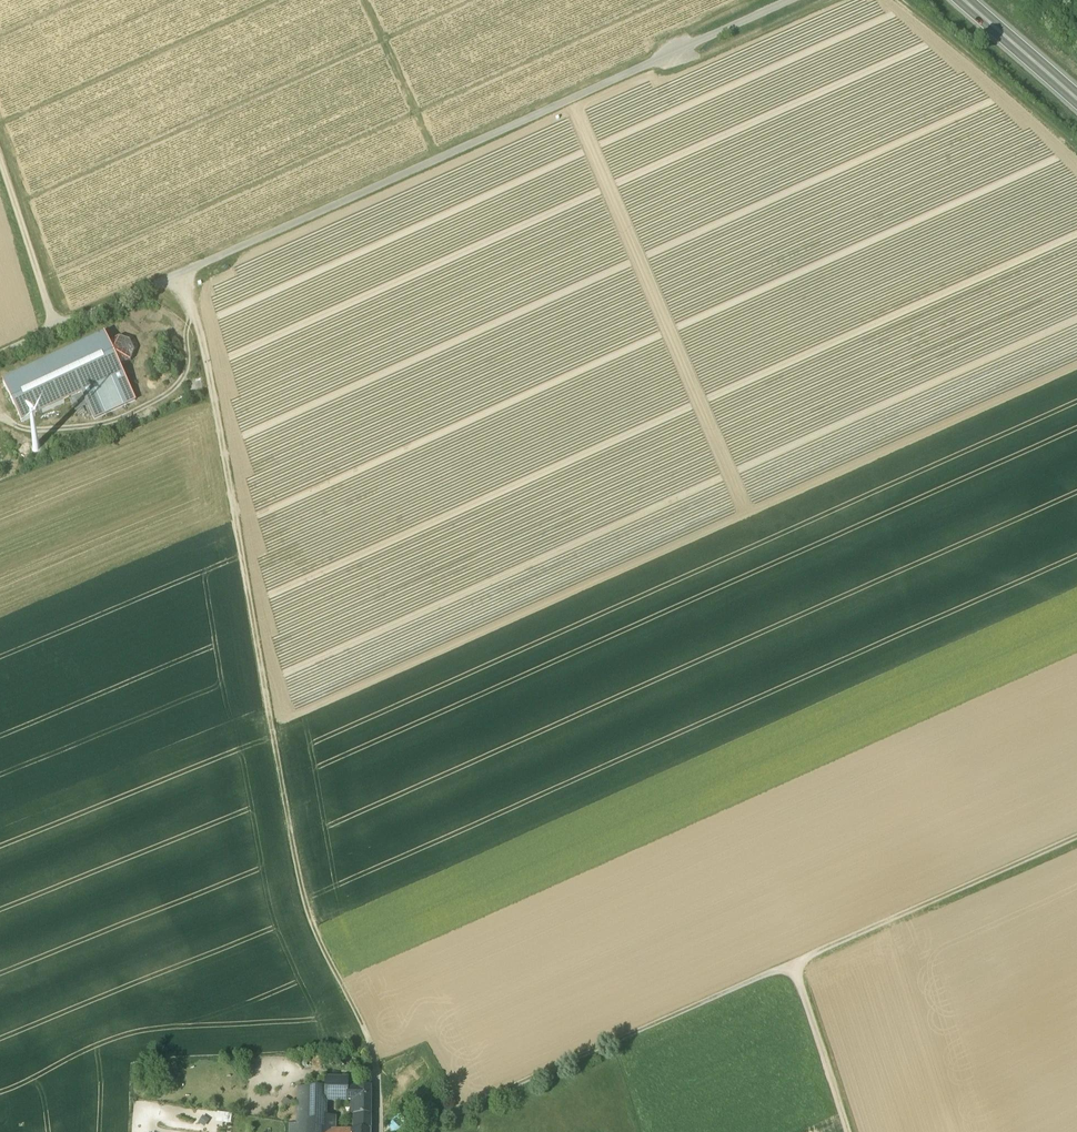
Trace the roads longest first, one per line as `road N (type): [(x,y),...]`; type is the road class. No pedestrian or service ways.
road 1 (unclassified): [(792,0),(0,356)]
road 2 (track): [(364,1026),(304,909),(190,270)]
road 3 (track): [(792,963),(410,1131)]
road 4 (track): [(792,963),(1076,836)]
road 5 (track): [(830,0),(693,55),(686,37),(757,0)]
road 6 (track): [(1076,146),(903,0)]
road 7 (track): [(56,330),(0,156)]
road 8 (track): [(847,1131),(792,963)]
road 9 (primary): [(1076,96),(967,0)]

